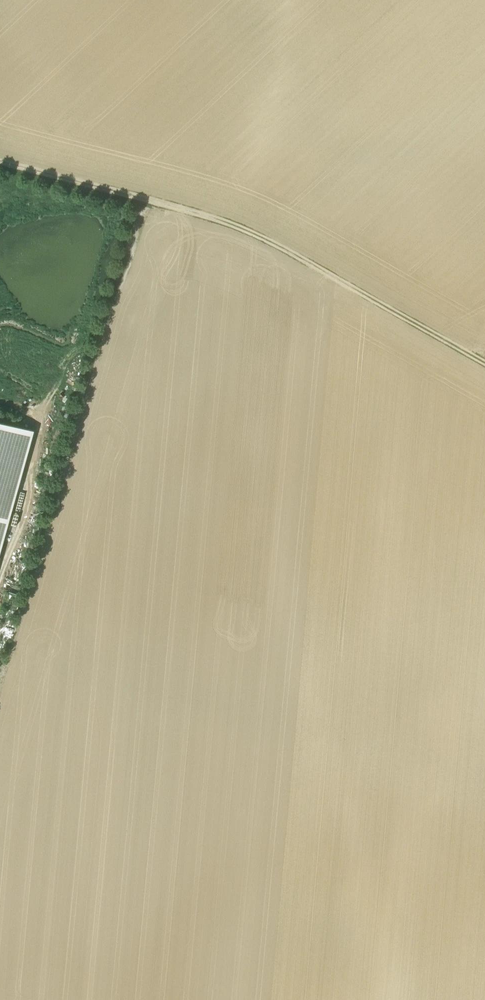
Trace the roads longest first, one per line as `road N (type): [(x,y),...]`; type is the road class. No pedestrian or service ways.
road 1 (track): [(0,160),(253,233),(484,363)]

